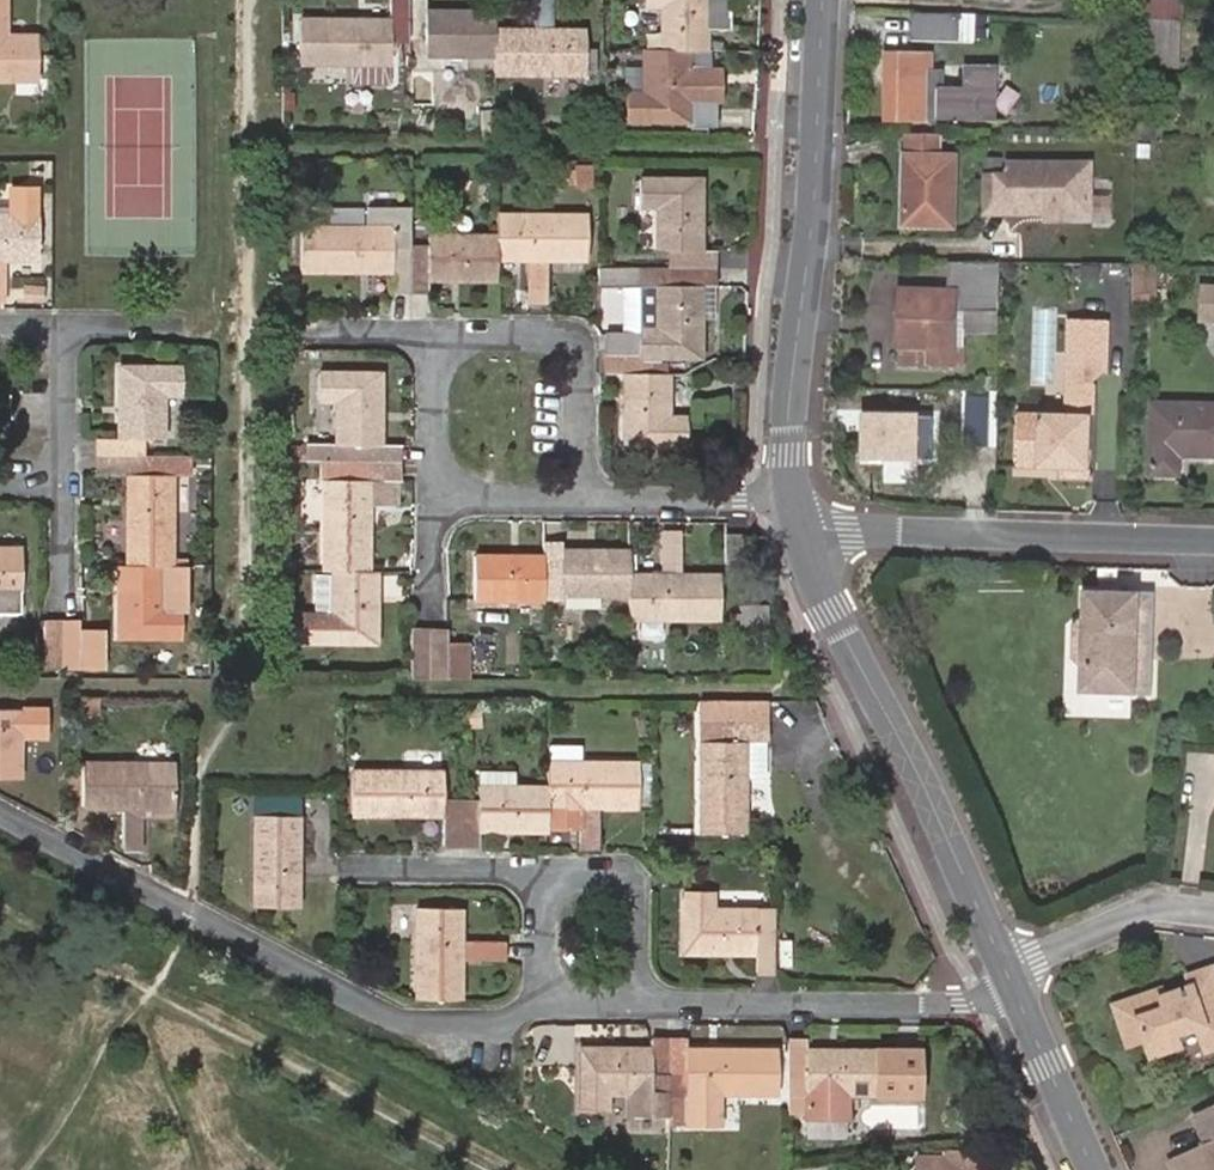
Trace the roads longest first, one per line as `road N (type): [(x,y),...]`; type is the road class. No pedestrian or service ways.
road 1 (residential): [(547,997),(519,1014),(407,1016),(0,808)]
road 2 (tertiary): [(790,501),(786,453),(819,0)]
road 3 (tertiary): [(1006,972),(903,747),(829,609),(798,529)]
road 4 (residential): [(798,529),(1213,545)]
road 5 (residential): [(1018,999),(643,997)]
road 6 (residential): [(441,325),(590,326),(590,497)]
road 7 (residential): [(1006,972),(1158,909),(1213,916)]
road 8 (residential): [(643,997),(642,885),(627,873),(547,873)]
road 9 (residential): [(790,501),(590,497)]
road 10 (tertiary): [(1094,1169),(1018,999)]
road 11 (residential): [(547,873),(364,867)]
road 12 (residential): [(439,496),(441,325)]
road 13 (residential): [(69,484),(67,322)]
road 14 (residential): [(67,322),(220,324)]
road 15 (residential): [(590,497),(439,496)]
road 16 (residential): [(441,325),(301,321)]
road 17 (residential): [(547,873),(547,997)]

